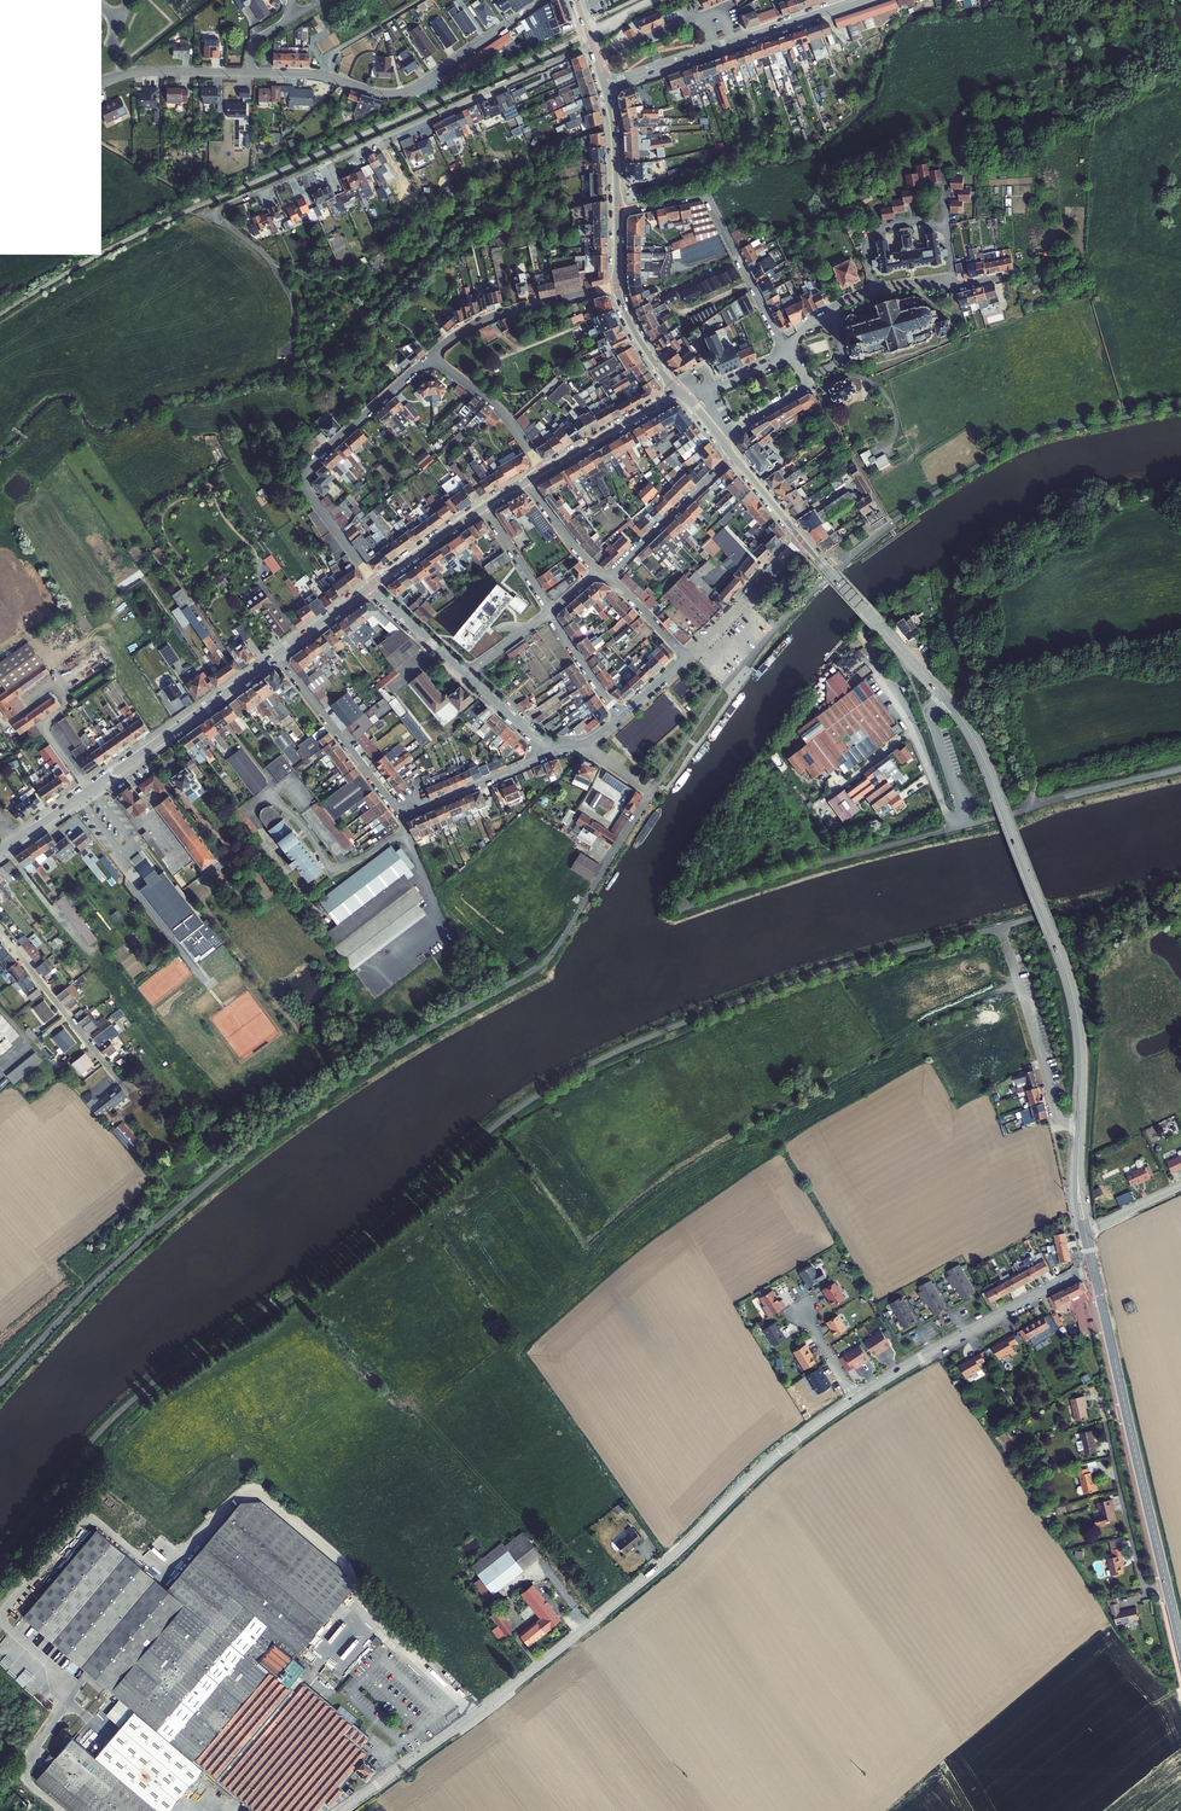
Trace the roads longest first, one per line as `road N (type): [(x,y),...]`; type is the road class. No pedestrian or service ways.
road 1 (tertiary): [(856,1398),(774,1458),(570,1640),(340,1810)]
road 2 (primary): [(1080,1127),(1081,1046),(1070,982),(984,758),(947,699)]
road 3 (residential): [(211,215),(593,44)]
road 4 (secondary): [(13,844),(276,655)]
road 5 (residential): [(543,0),(399,92),(309,73),(250,72)]
road 6 (residential): [(375,584),(315,505),(305,479),(321,453),(431,356)]
road 7 (unclassified): [(682,909),(966,825)]
road 8 (tertiary): [(1089,1268),(856,1398)]
road 9 (primary): [(1180,1648),(1119,1390)]
road 10 (residential): [(619,212),(704,193),(783,344)]
road 11 (residential): [(1000,926),(1057,1116),(1080,1127)]
road 12 (unclassified): [(966,825),(1180,770)]
road 13 (residential): [(404,830),(333,870),(279,806),(260,802),(250,810),(261,828)]
road 14 (primary): [(947,699),(801,539)]
road 15 (residential): [(276,655),(400,817)]
road 16 (residential): [(431,356),(490,317),(618,287)]
road 17 (residential): [(830,318),(880,287),(1010,276)]
road 18 (unclassified): [(651,793),(552,954)]
road 19 (residential): [(0,930),(115,1077)]
road 20 (residential): [(605,578),(733,455)]
road 21 (residential): [(211,215),(274,264),(293,305),(289,355)]
road 22 (residential): [(400,817),(551,747)]
road 23 (residential): [(250,72),(147,71),(86,87)]
road 24 (residential): [(801,539),(686,656)]
road 25 (residential): [(431,356),(503,412),(541,471)]
road 26 (secondary): [(541,471),(678,391)]
road 27 (residential): [(947,699),(931,719),(966,825)]
road 28 (secondary): [(375,584),(483,506)]
road 29 (secondary): [(734,43),(860,0)]
road 30 (residential): [(371,586),(466,674)]
road 31 (primary): [(1119,1390),(1097,1264)]
road 32 (residential): [(549,611),(618,718)]
road 33 (primary): [(619,212),(605,87)]
road 34 (primary): [(1089,1268),(1119,1390)]
road 35 (residential): [(483,506),(549,611)]
road 36 (primary): [(678,391),(638,336),(618,287)]

